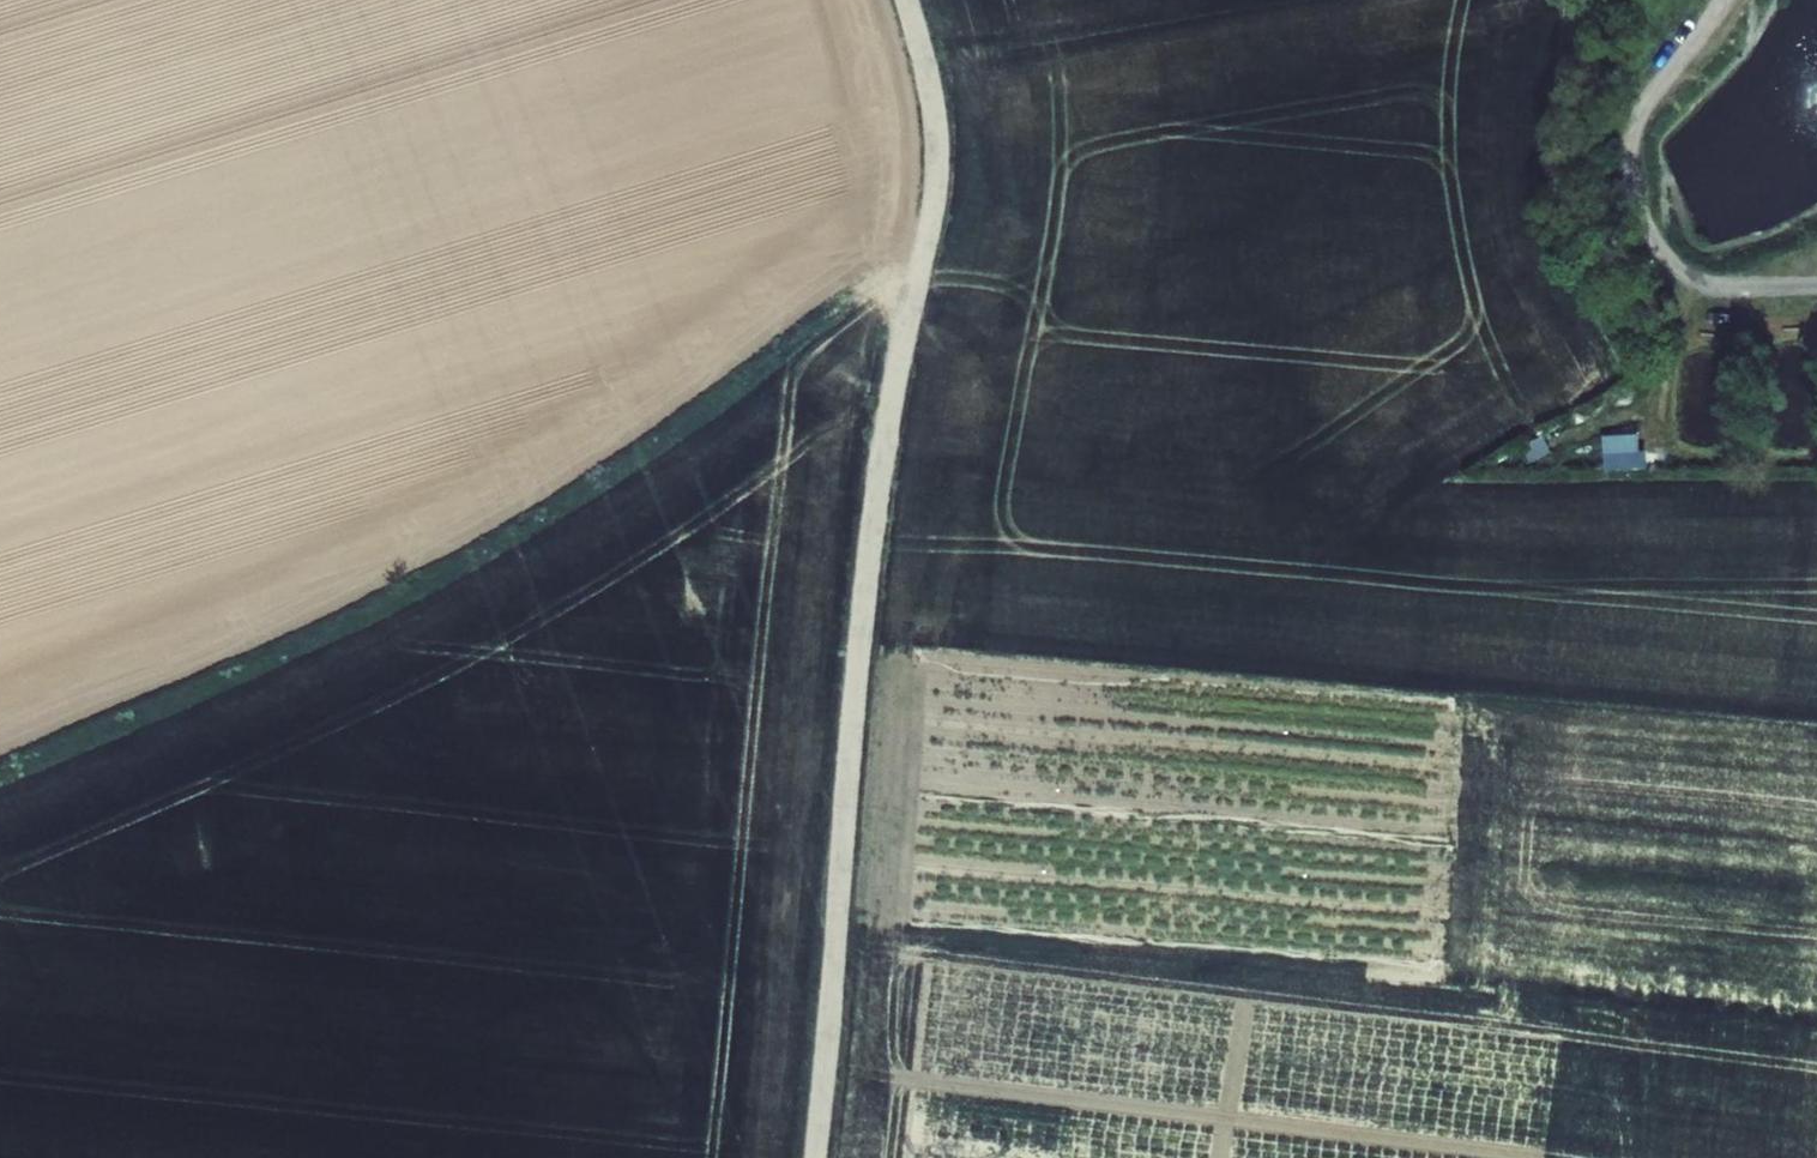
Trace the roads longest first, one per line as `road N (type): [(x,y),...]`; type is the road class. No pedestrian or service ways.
road 1 (track): [(816,1157),(882,431),(936,194),(934,121),(902,0)]
road 2 (track): [(1816,289),(1743,292),(1685,272),(1649,224),(1631,165),(1647,102),(1723,0)]

